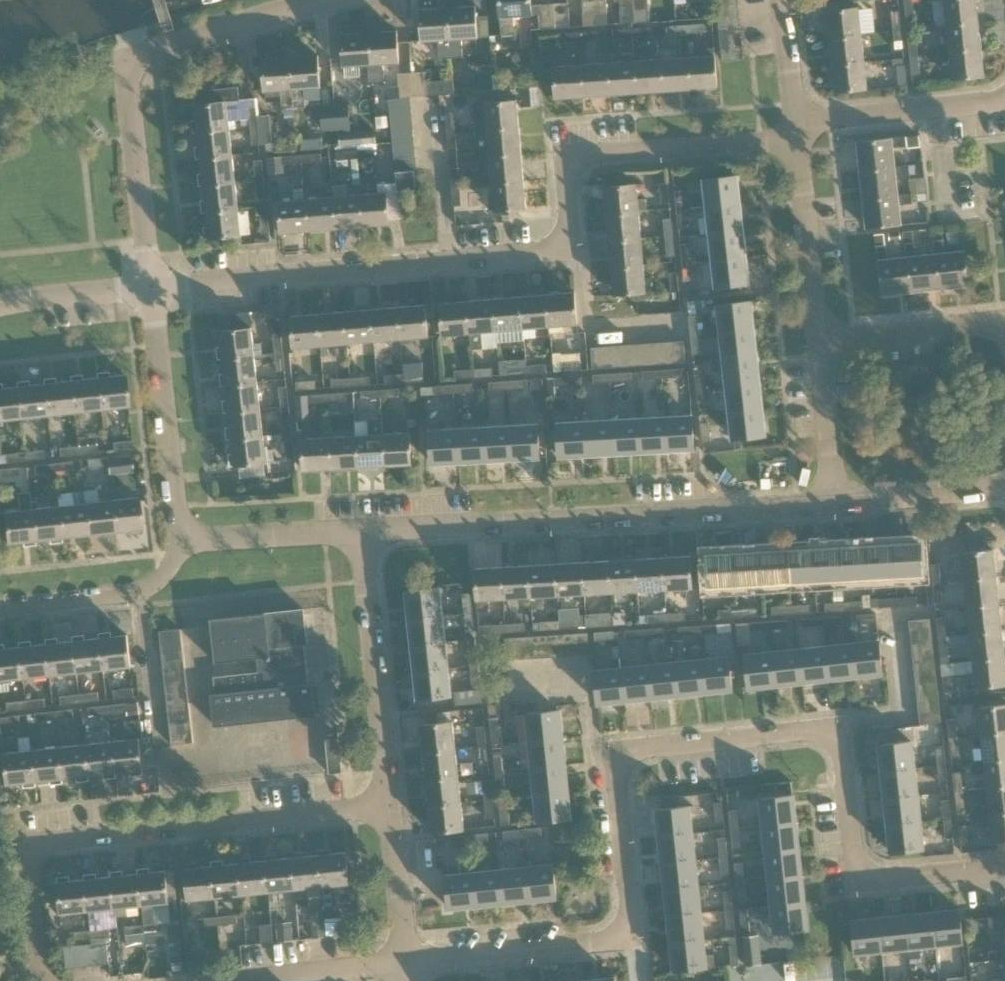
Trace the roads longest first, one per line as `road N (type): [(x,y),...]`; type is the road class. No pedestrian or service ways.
road 1 (residential): [(411,965),(609,941),(627,928),(634,907),(618,757),(639,752),(838,730),(857,858),(868,874),(884,879),(1004,866)]
road 2 (residential): [(152,287),(549,254),(573,244),(568,171),(580,157),(802,141)]
road 3 (residential): [(44,980),(32,869),(39,851),(57,841),(397,806)]
road 4 (residential): [(365,530),(838,496)]
road 5 (unclassified): [(152,287),(123,82),(130,61),(309,0)]
road 6 (residential): [(397,806),(365,530)]
road 7 (residential): [(183,540),(152,287)]
road 8 (residential): [(0,606),(144,591),(165,578),(183,540)]
road 9 (residential): [(800,122),(1004,104)]
road 10 (residential): [(824,344),(802,141)]
road 11 (residential): [(183,540),(365,530)]
road 12 (residential): [(824,344),(1004,322)]
road 13 (residential): [(411,965),(243,980)]
road 14 (residential): [(838,496),(1004,492)]
road 15 (residential): [(411,965),(397,806)]
road 16 (unclassified): [(0,307),(152,287)]
road 17 (residential): [(838,496),(824,344)]
road 18 (residential): [(800,122),(783,0)]

